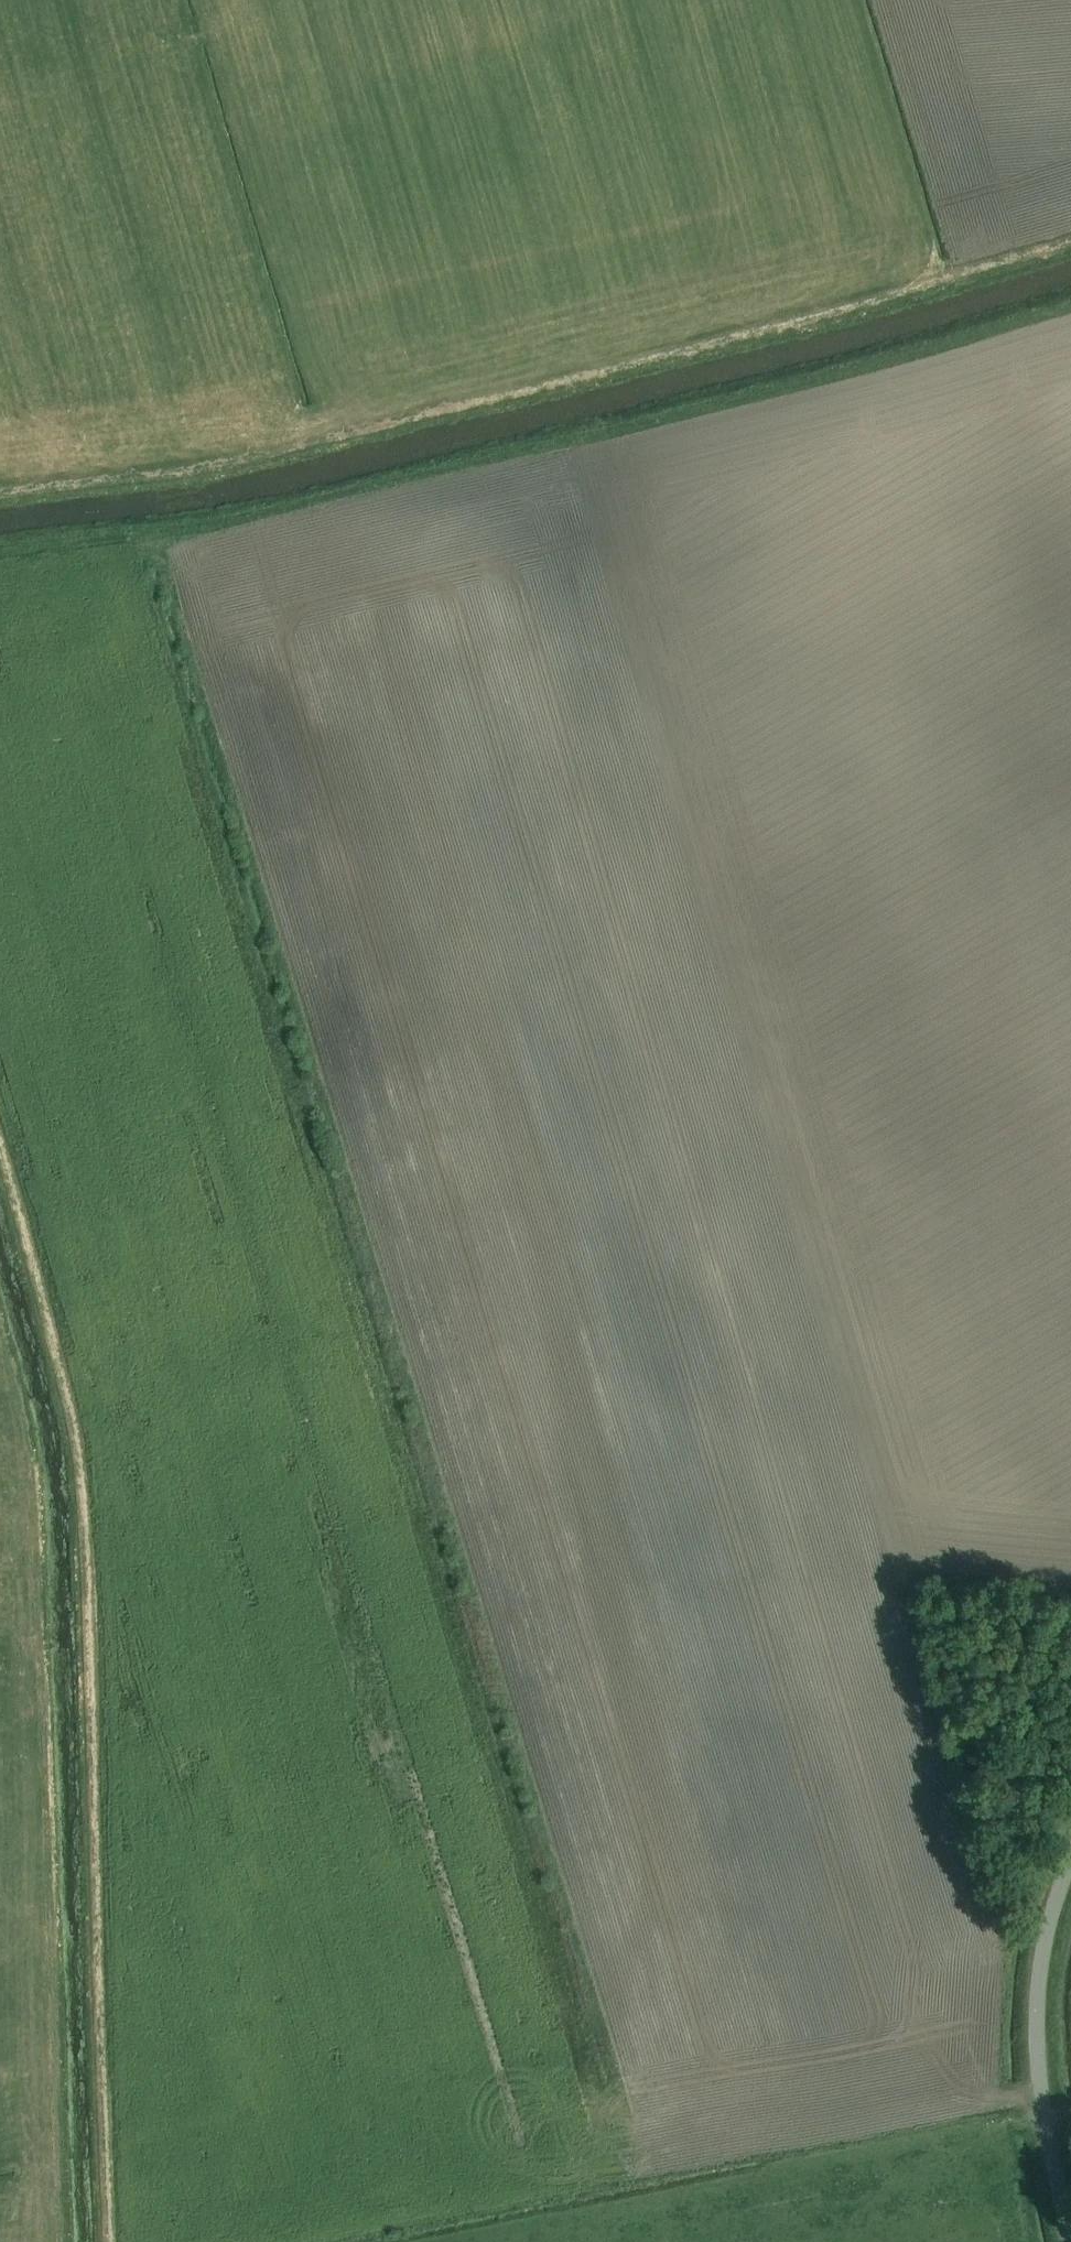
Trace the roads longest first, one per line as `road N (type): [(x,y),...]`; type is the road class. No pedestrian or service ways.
road 1 (track): [(64,2241),(38,1479),(0,1323)]
road 2 (unclassified): [(1070,2241),(1043,2107),(1036,2015),(1070,1868)]

